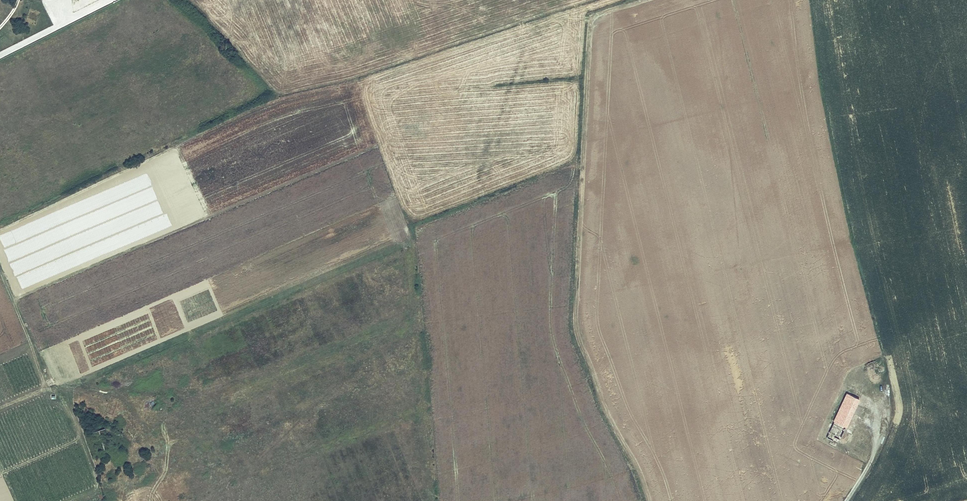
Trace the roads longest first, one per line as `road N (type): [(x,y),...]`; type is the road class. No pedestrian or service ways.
road 1 (track): [(647,500),(573,321),(590,22),(636,0)]

